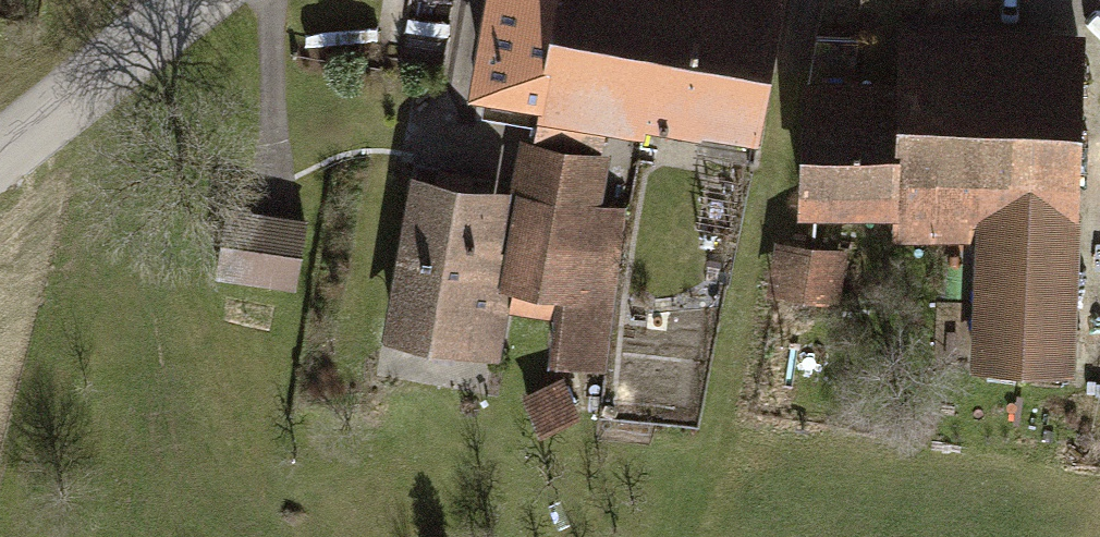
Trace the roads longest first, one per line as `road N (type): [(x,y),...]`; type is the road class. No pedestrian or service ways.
road 1 (tertiary): [(0,174),(181,9)]

